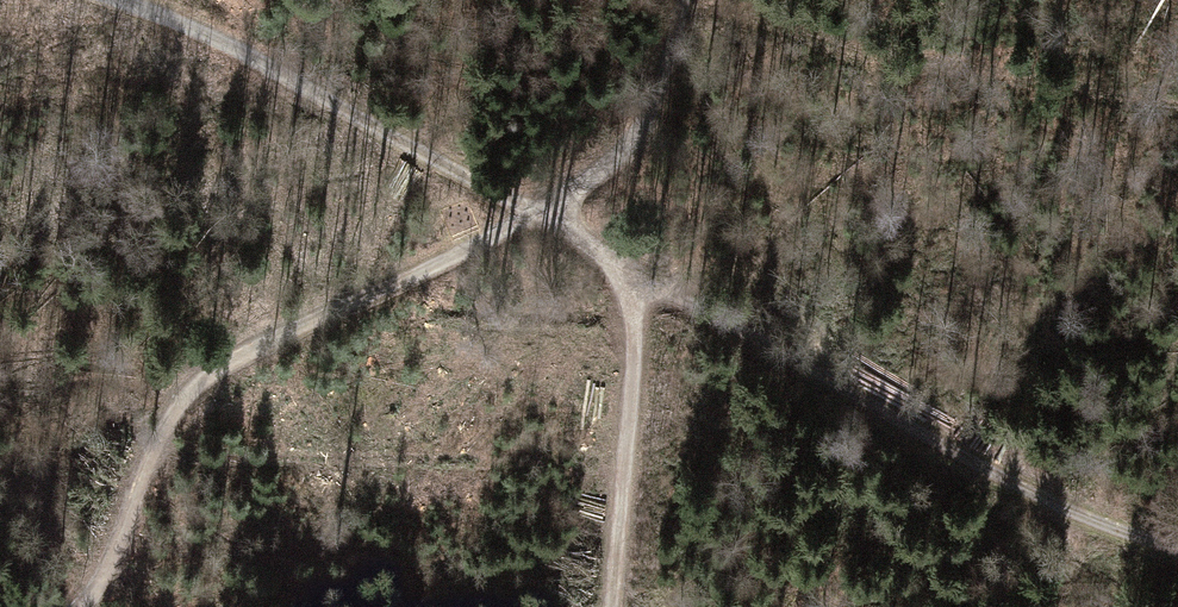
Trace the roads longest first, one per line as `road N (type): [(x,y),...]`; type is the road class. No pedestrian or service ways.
road 1 (track): [(1177,550),(1009,483),(256,58),(113,0)]
road 2 (track): [(685,0),(656,100),(602,170),(539,214),(244,349),(194,386),(161,433),(109,567),(83,606)]
road 3 (track): [(610,606),(641,274)]

